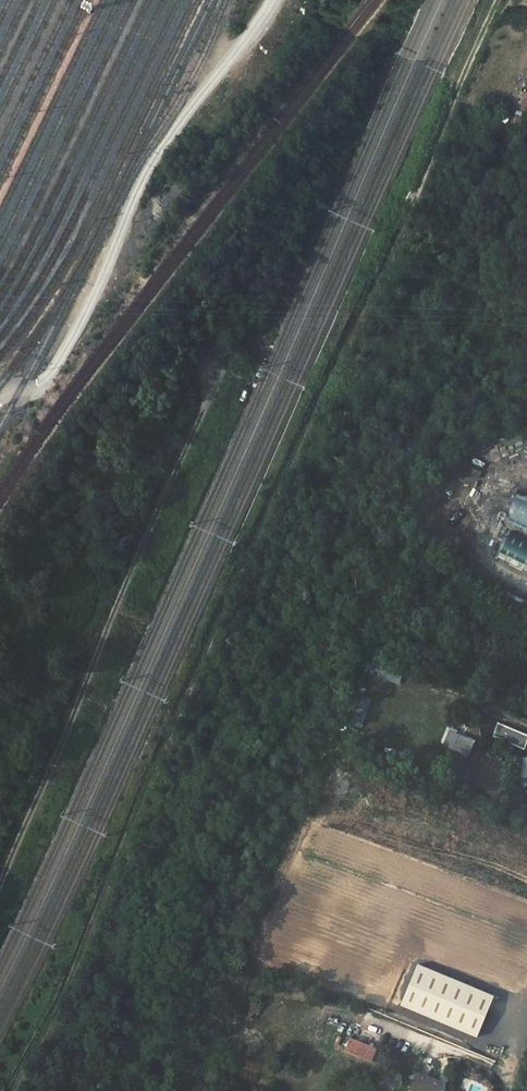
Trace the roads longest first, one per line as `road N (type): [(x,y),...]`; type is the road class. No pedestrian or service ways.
road 1 (track): [(0,403),(52,373),(150,165),(273,0)]

